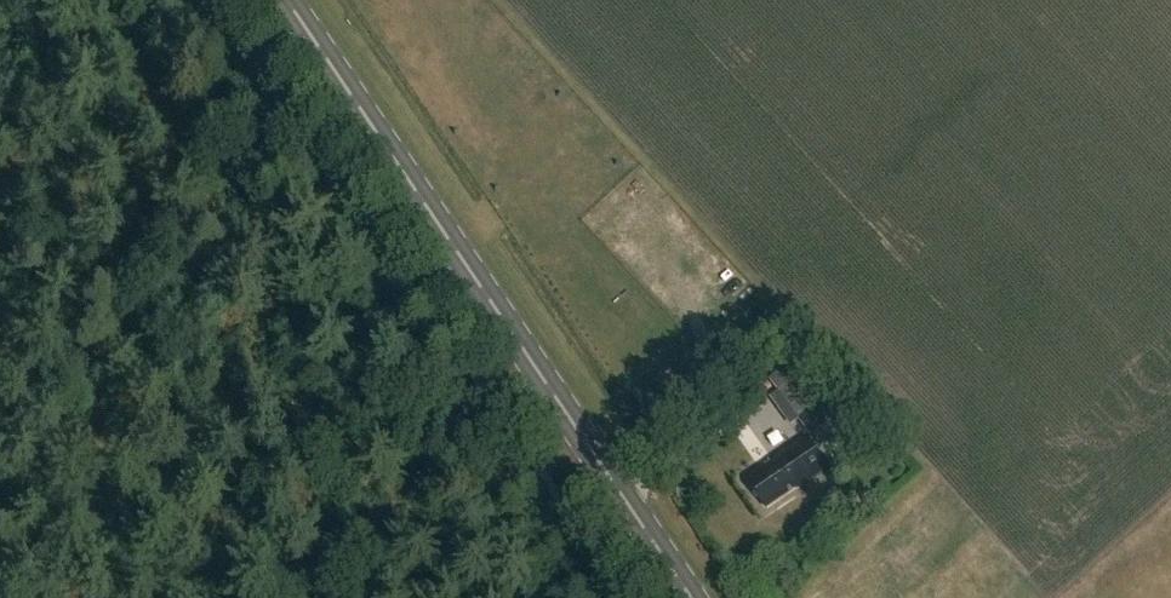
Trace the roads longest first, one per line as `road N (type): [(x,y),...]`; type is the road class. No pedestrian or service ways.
road 1 (primary): [(692,597),(289,0)]

